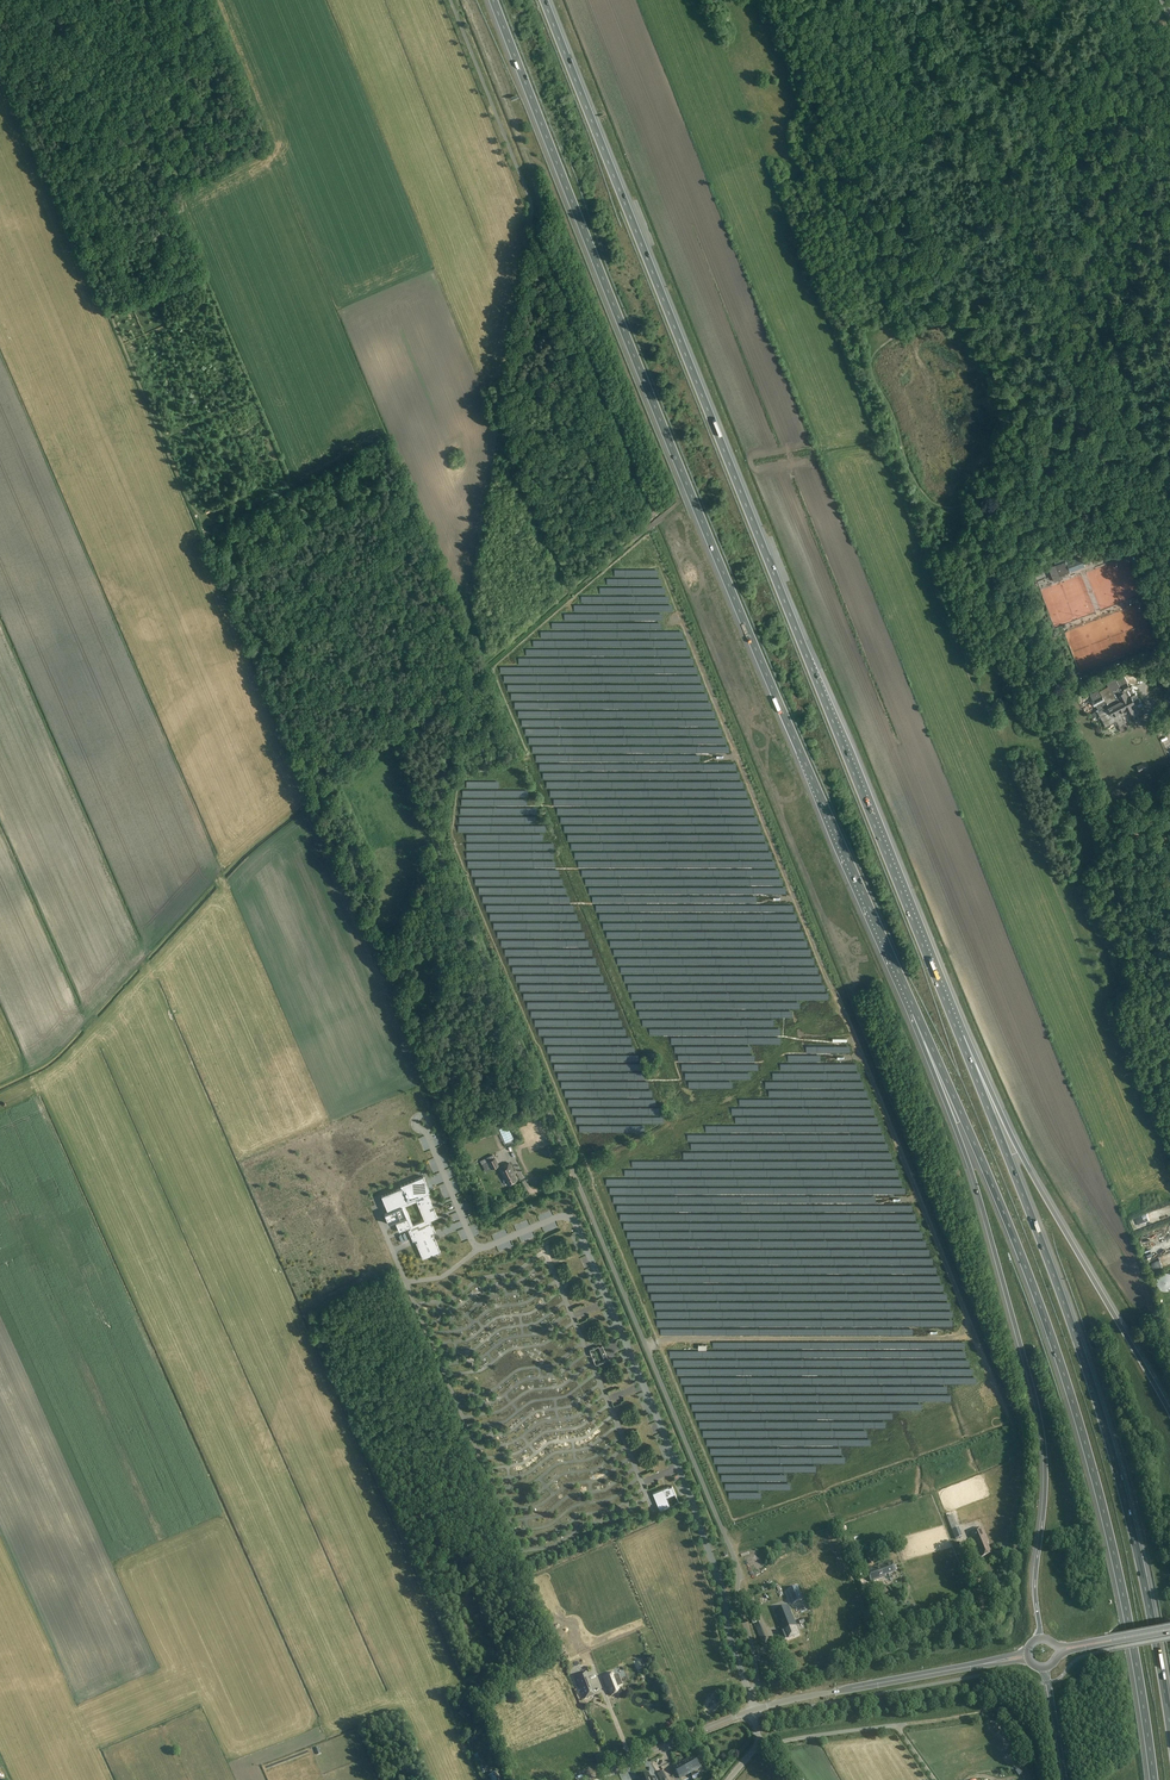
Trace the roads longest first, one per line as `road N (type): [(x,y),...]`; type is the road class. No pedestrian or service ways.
road 1 (unclassified): [(758,1686),(737,1564),(435,844),(529,199)]
road 2 (motorway): [(960,1036),(546,0)]
road 3 (motorway): [(493,0),(740,615),(916,1012)]
road 4 (motorway): [(916,1012),(1057,1349),(1112,1545),(1154,1779)]
road 5 (motorway): [(1169,1728),(1102,1416),(960,1036)]
road 6 (motorway): [(916,1012),(971,1170),(1039,1415),(1040,1637)]
road 7 (motorway): [(1169,1411),(960,1036)]
road 8 (track): [(460,667),(393,702),(347,700),(307,684),(259,635),(201,518)]
road 9 (tertiary): [(752,1710),(985,1664)]
road 10 (residential): [(766,1685),(838,1668),(926,1629),(984,1618)]
road 11 (track): [(467,622),(433,546),(401,518),(383,430)]
road 12 (track): [(1042,1779),(1033,1746),(1007,1710),(905,1724)]
road 13 (tertiary): [(587,1779),(752,1710)]
road 14 (track): [(435,841),(393,985)]
road 15 (residential): [(905,1724),(758,1743)]
road 16 (primary): [(1169,1627),(1063,1646),(1040,1637)]
road 17 (primary): [(1045,1669),(1066,1652),(1169,1633)]

